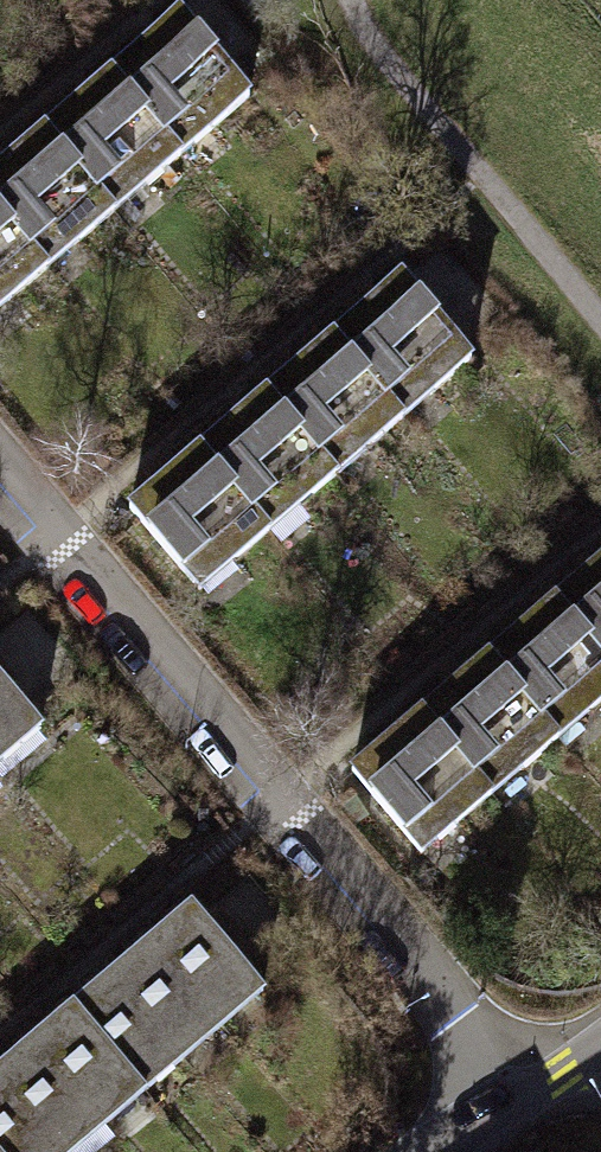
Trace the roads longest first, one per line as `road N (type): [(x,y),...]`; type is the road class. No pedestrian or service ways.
road 1 (residential): [(516,1100),(0,471)]

